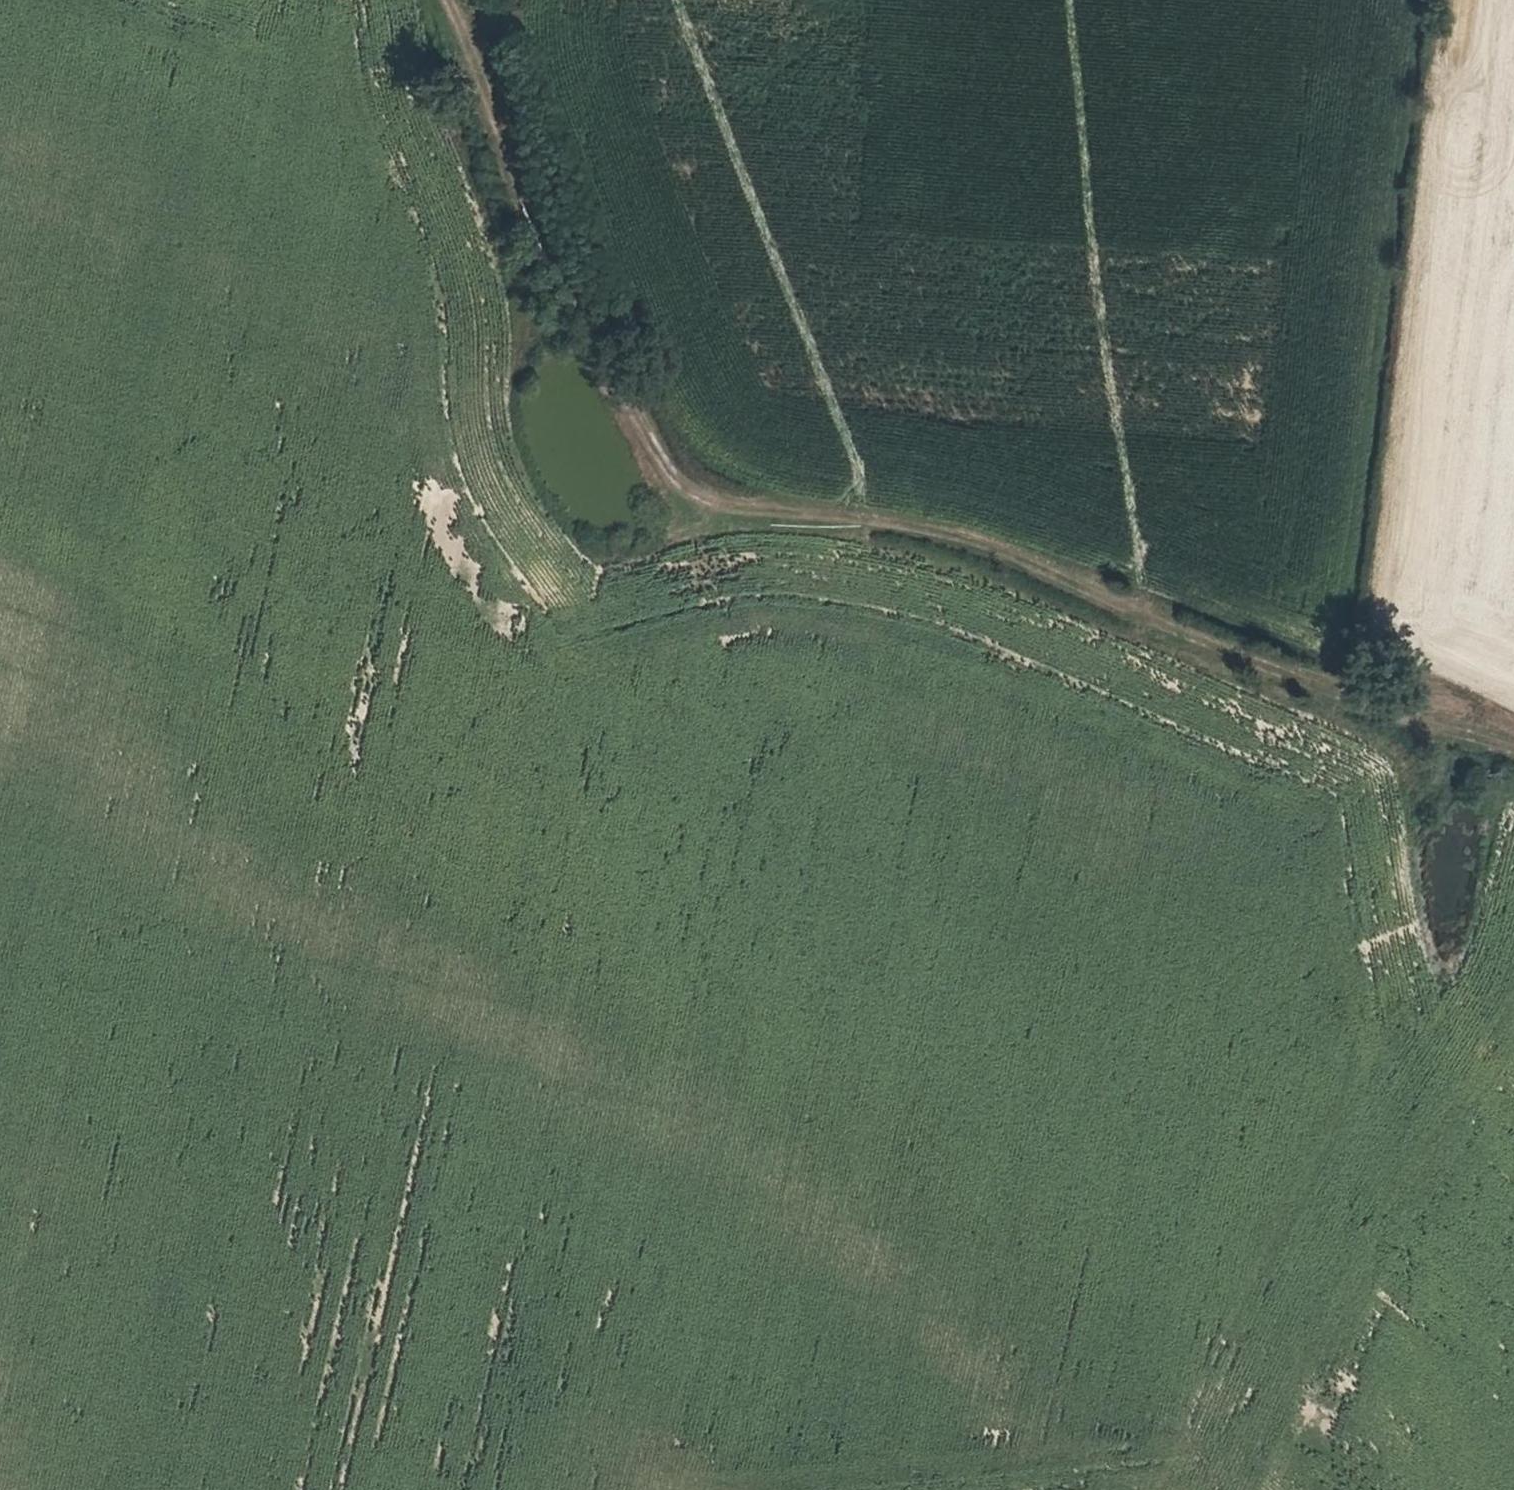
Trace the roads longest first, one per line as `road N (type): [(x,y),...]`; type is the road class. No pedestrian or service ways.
road 1 (track): [(442,0),(626,426),(684,475),(749,495),(918,525),(1082,576),(1256,661),(1513,753)]
road 2 (track): [(1385,711),(1394,429),(1446,0)]

